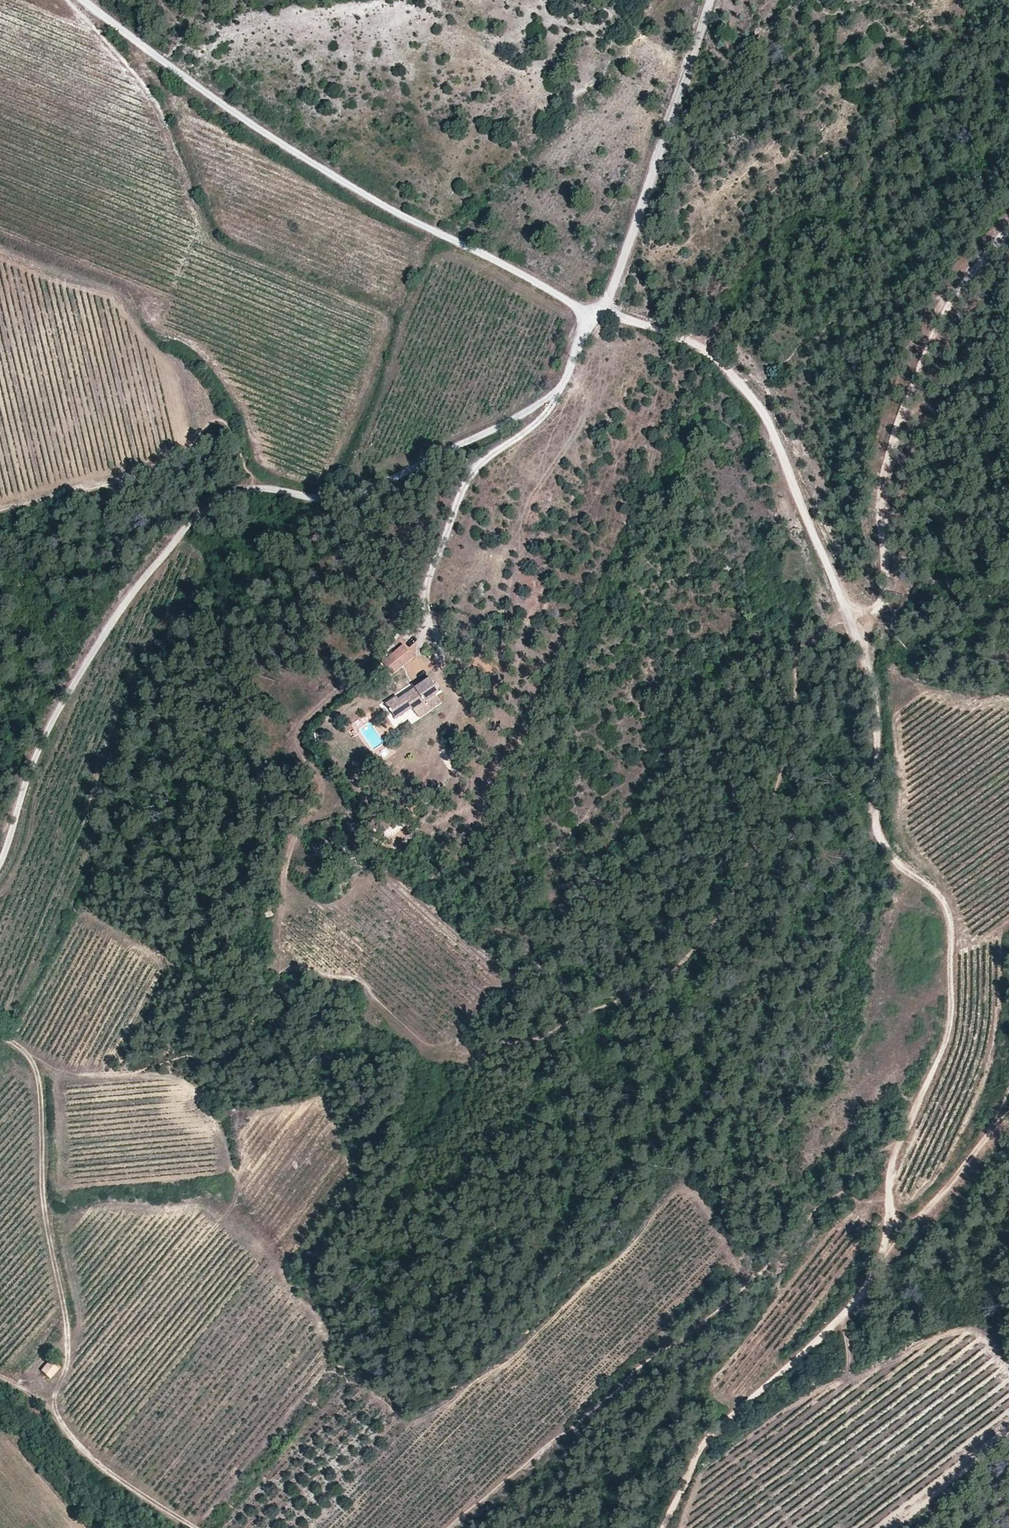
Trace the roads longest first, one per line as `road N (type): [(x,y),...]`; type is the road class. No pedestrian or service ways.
road 1 (track): [(666,1527),(692,1469),(854,1307),(885,1263),(898,1156),(946,1044),(955,983),(945,906),(874,828),(880,740),(869,667),(766,417),(709,352),(580,308),(415,222),(256,128),(82,0)]
road 2 (track): [(846,611),(805,663),(796,764),(734,897),(680,972),(497,1060),(448,1059),(406,1031),(361,981),(315,976),(277,947),(281,916),(330,802),(293,738),(305,716),(368,663),(409,600),(429,587)]
road 3 (track): [(0,860),(42,744),(84,664),(196,516),(257,492),(329,499),(375,490),(559,392),(535,425),(476,469),(460,496),(429,587),(442,660),(429,674),(417,664),(424,634)]
road 4 (track): [(459,1527),(650,1357),(755,1280),(829,1200),(910,1132)]
road 5 (track): [(0,1036),(45,1089),(48,1204),(70,1300),(71,1339),(55,1405),(64,1432),(117,1484),(186,1527)]
road 6 (track): [(846,611),(872,612),(883,598),(884,485),(907,403),(956,296),(1008,232)]
road 7 (residential): [(600,313),(712,0)]
road 8 (track): [(0,507),(150,463),(213,424),(240,434),(246,467),(264,492)]
road 9 (track): [(885,1263),(1008,1118)]

